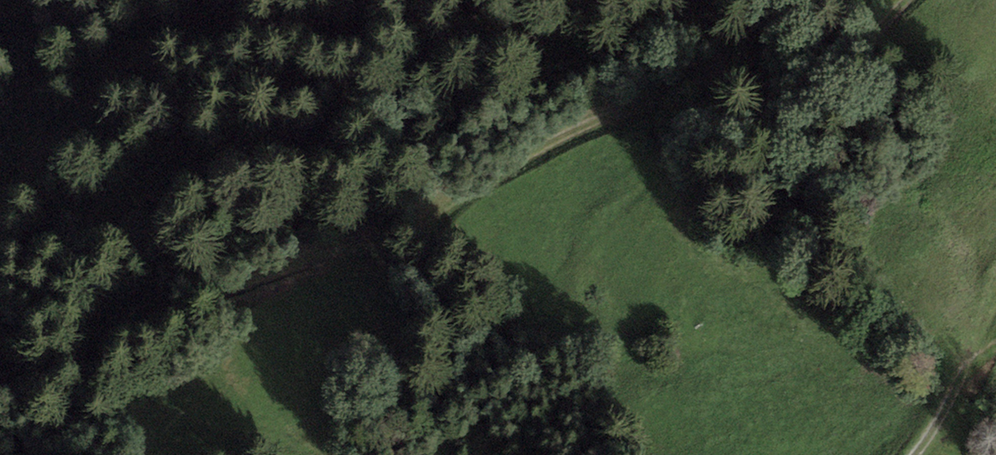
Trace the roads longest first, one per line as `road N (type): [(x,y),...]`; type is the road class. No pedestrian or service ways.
road 1 (track): [(906,0),(846,55),(814,68),(668,88),(567,133),(393,233),(99,340),(0,405)]
road 2 (track): [(0,218),(43,162),(207,0)]
road 3 (track): [(912,454),(948,415),(995,312)]

